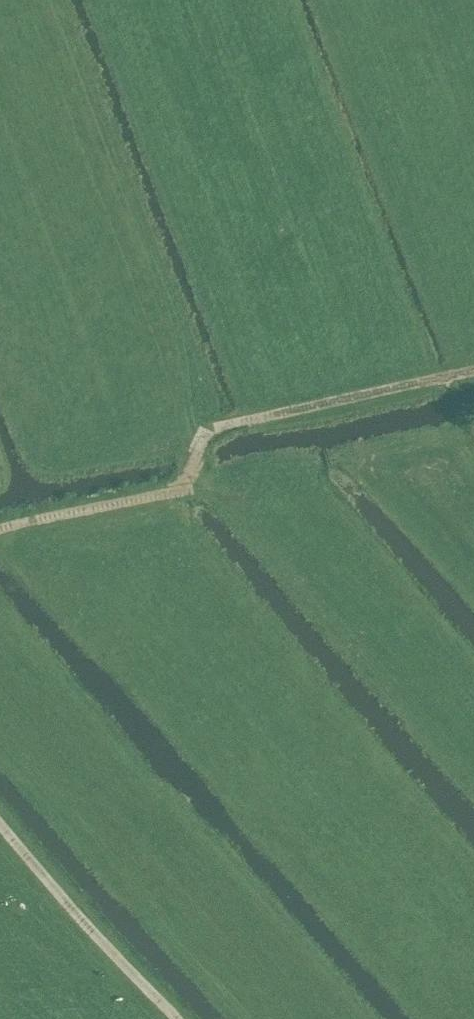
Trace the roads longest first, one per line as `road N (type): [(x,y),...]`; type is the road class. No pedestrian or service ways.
road 1 (track): [(49,0),(210,434)]
road 2 (track): [(189,484),(357,455),(473,579)]
road 3 (track): [(0,816),(181,1018)]
road 4 (track): [(210,434),(473,368)]
road 5 (track): [(189,484),(0,530)]

